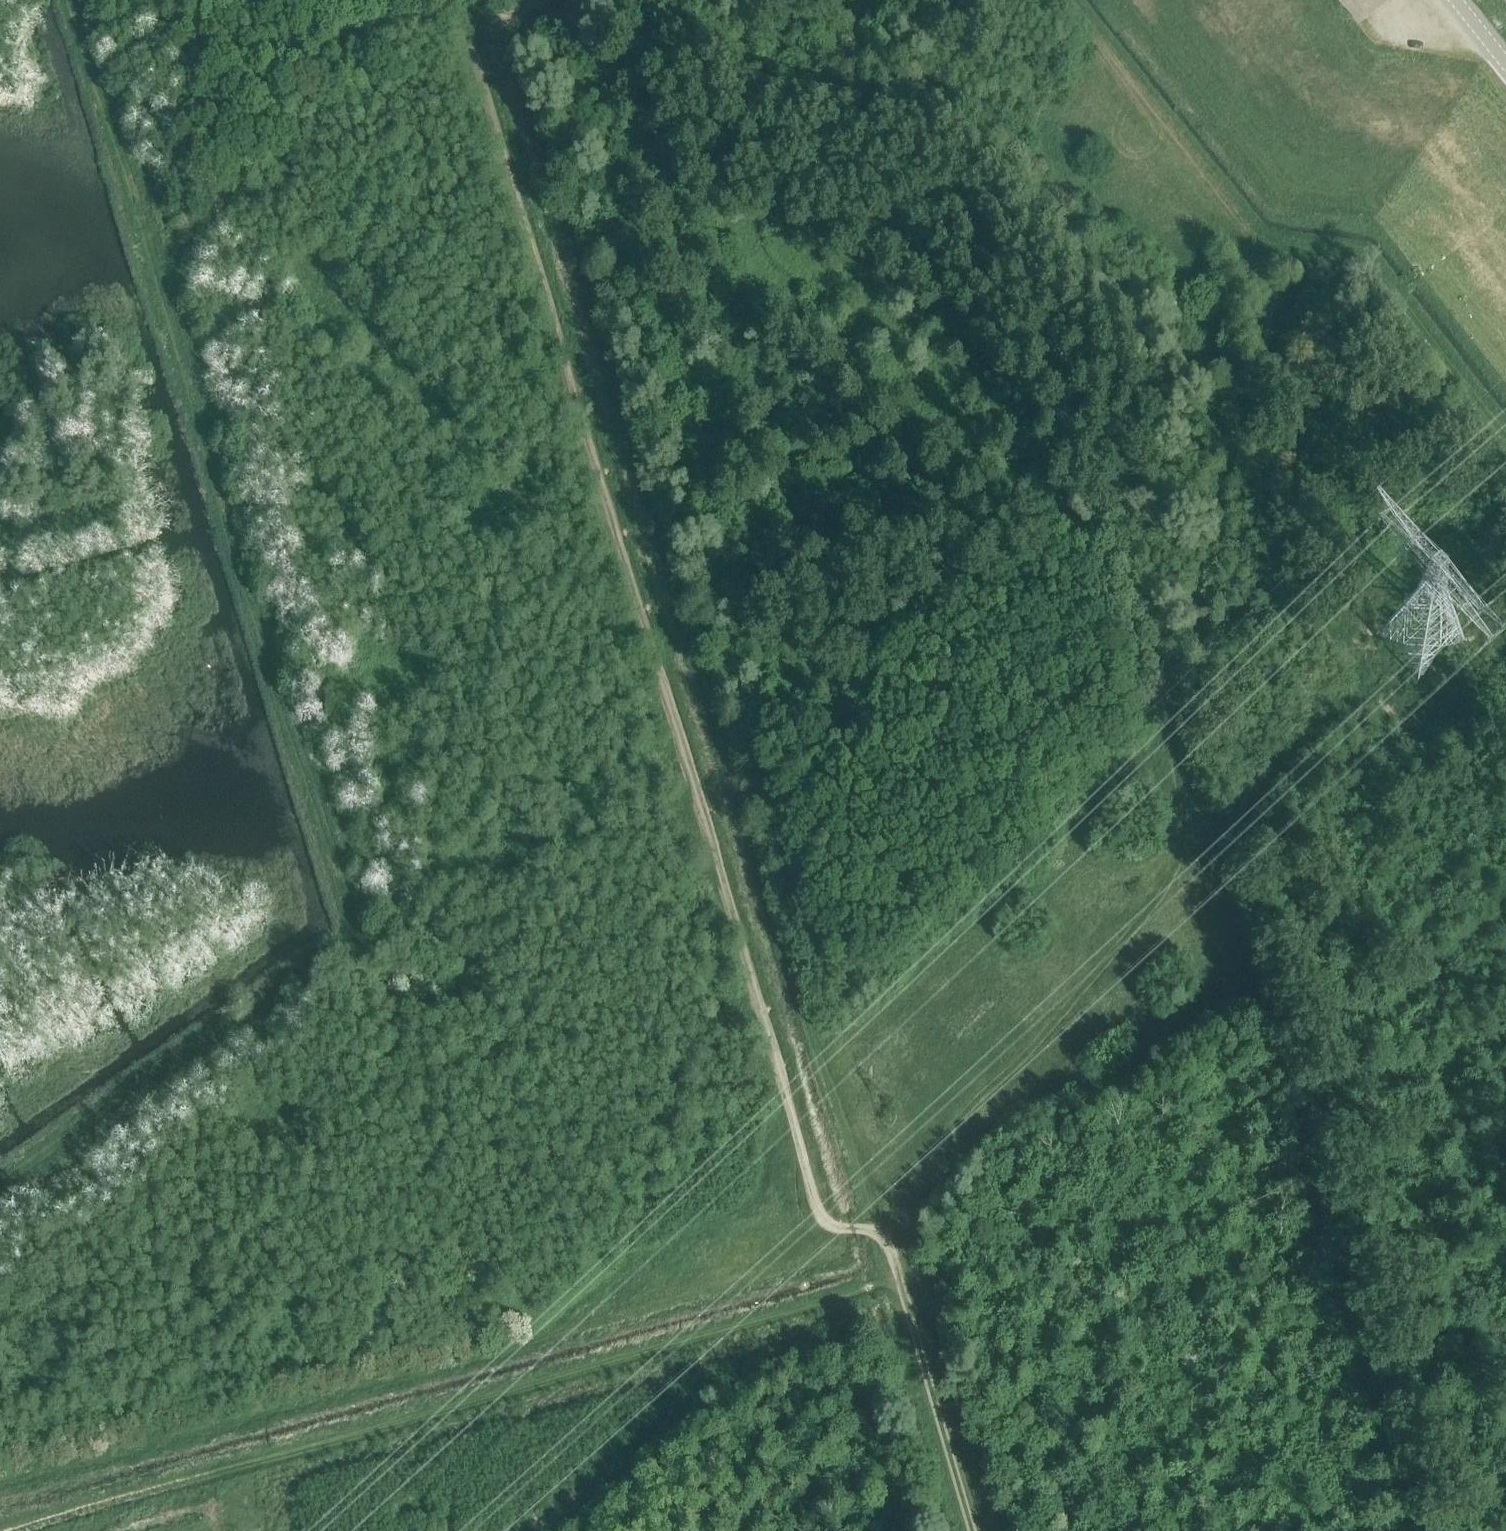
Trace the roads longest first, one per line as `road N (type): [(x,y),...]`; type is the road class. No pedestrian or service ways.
road 1 (track): [(0,1183),(358,936),(72,0)]
road 2 (track): [(974,1530),(884,1245),(874,1232),(819,1215),(730,906),(832,809),(866,659),(862,433)]
road 3 (track): [(659,657),(481,38),(463,0)]

